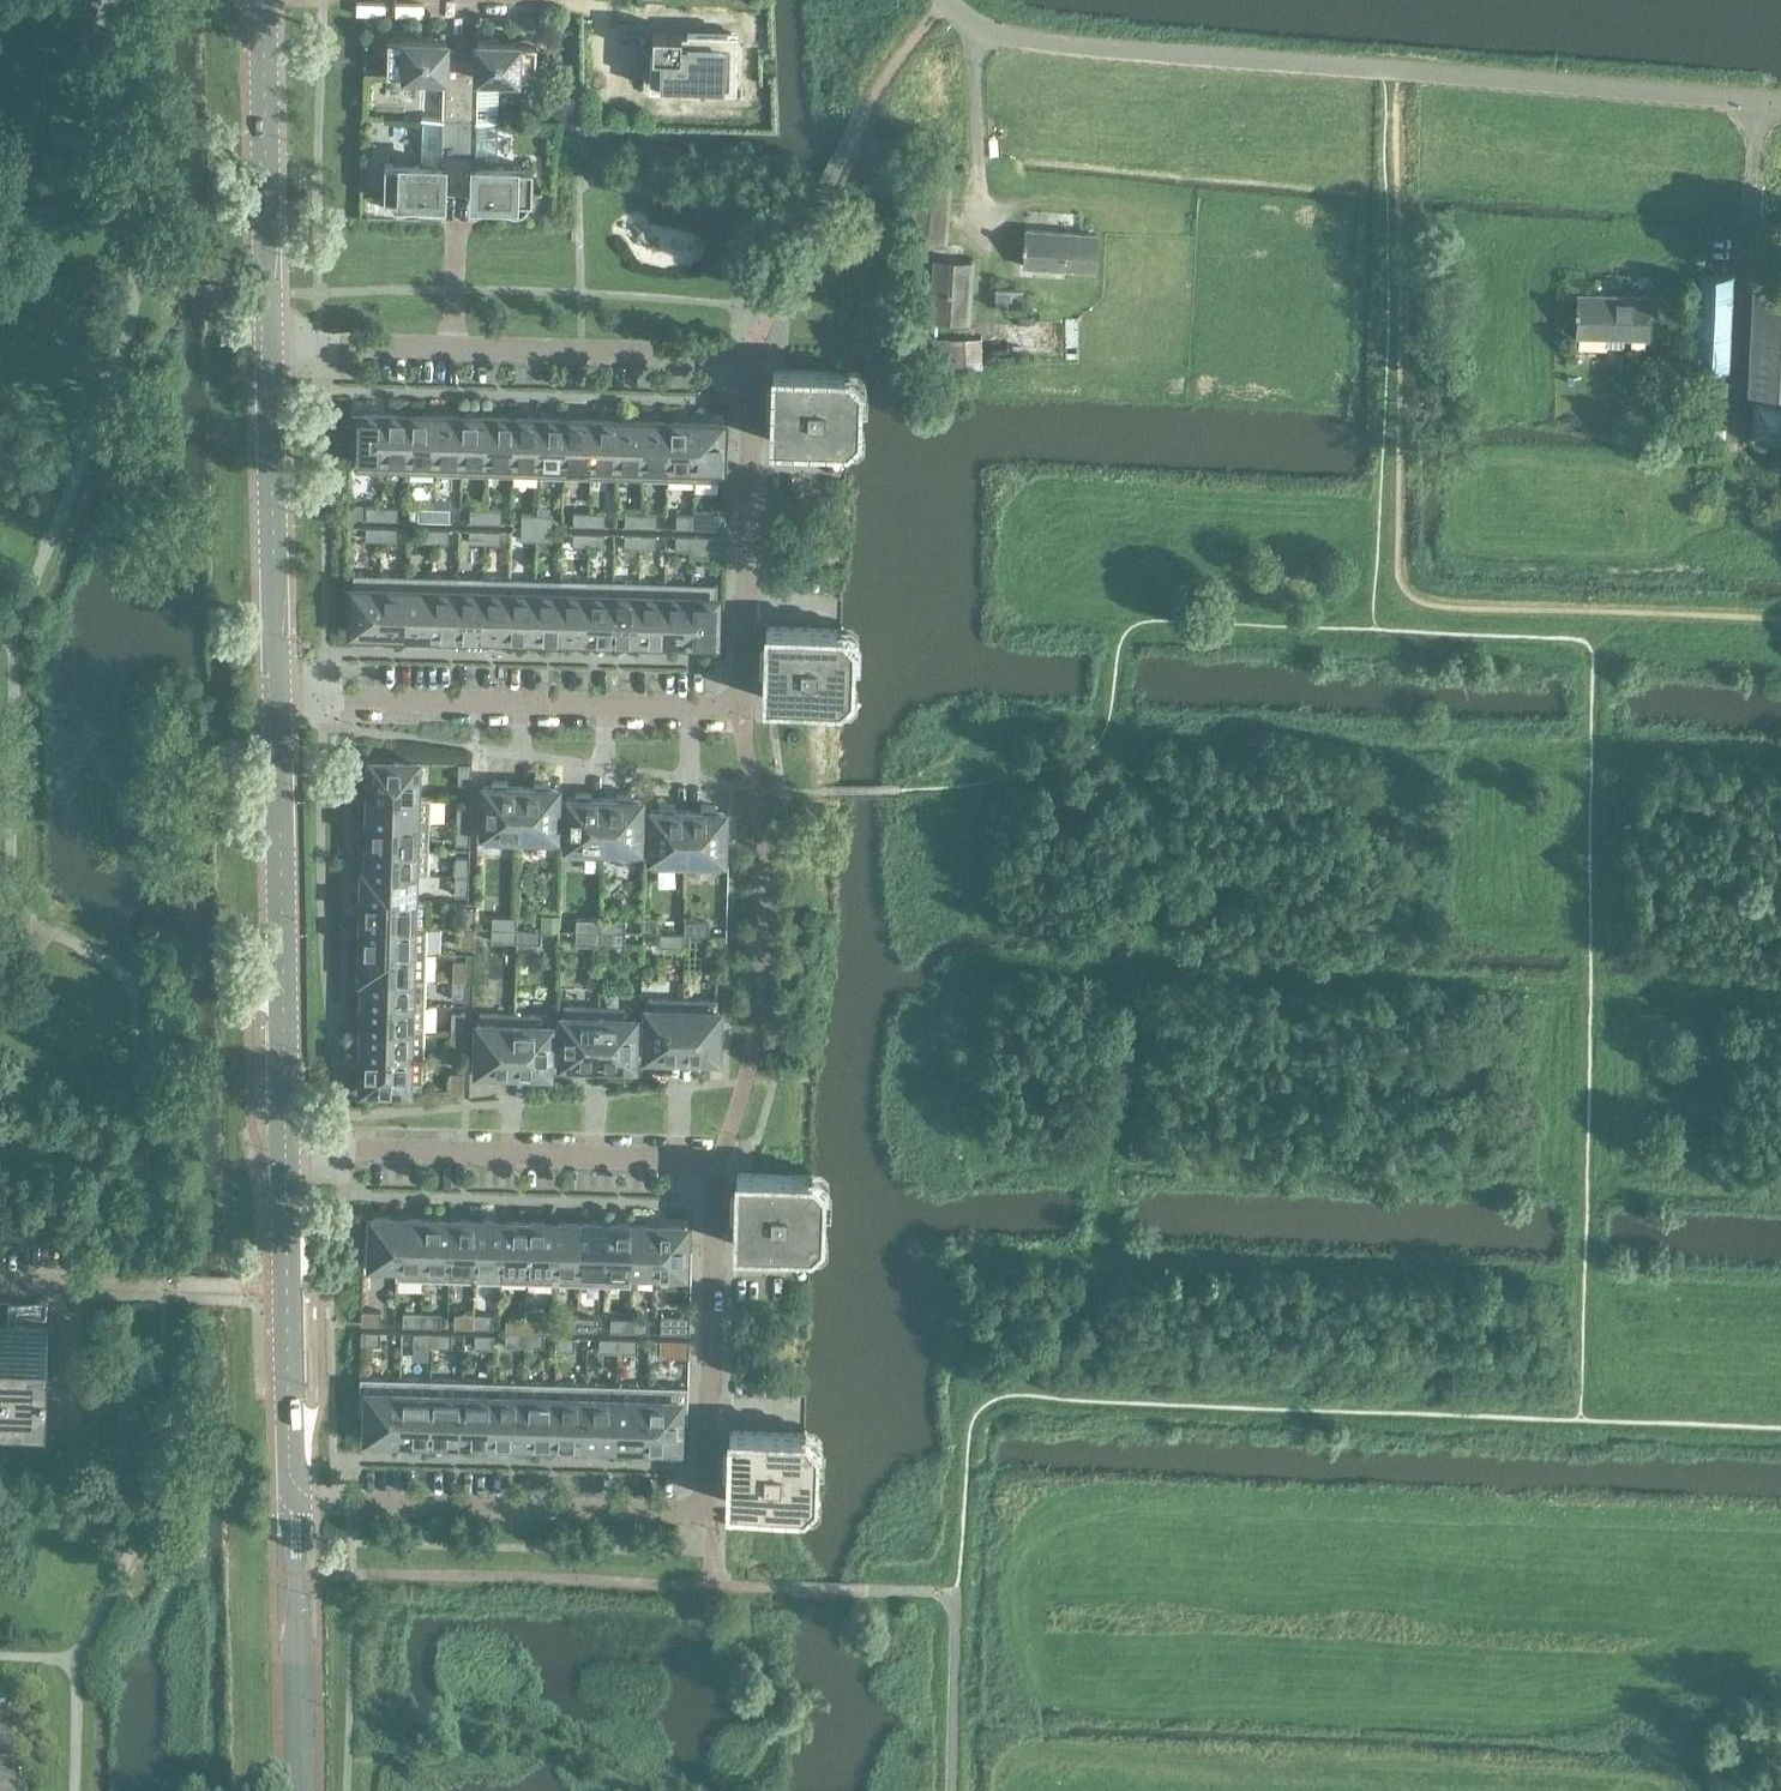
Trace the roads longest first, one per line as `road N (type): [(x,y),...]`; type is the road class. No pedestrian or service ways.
road 1 (unclassified): [(272,344),(749,357),(747,711),(283,701)]
road 2 (unclassified): [(304,1495),(351,1504),(670,1515),(703,1501),(715,1159),(286,1145)]
road 3 (unclassified): [(1780,105),(998,36),(972,28),(944,0)]
road 4 (unclassified): [(286,1145),(283,701)]
road 5 (unclassified): [(283,701),(272,344)]
road 6 (unclassified): [(304,1495),(291,1476),(286,1145)]
road 7 (unclassified): [(272,344),(270,0)]

